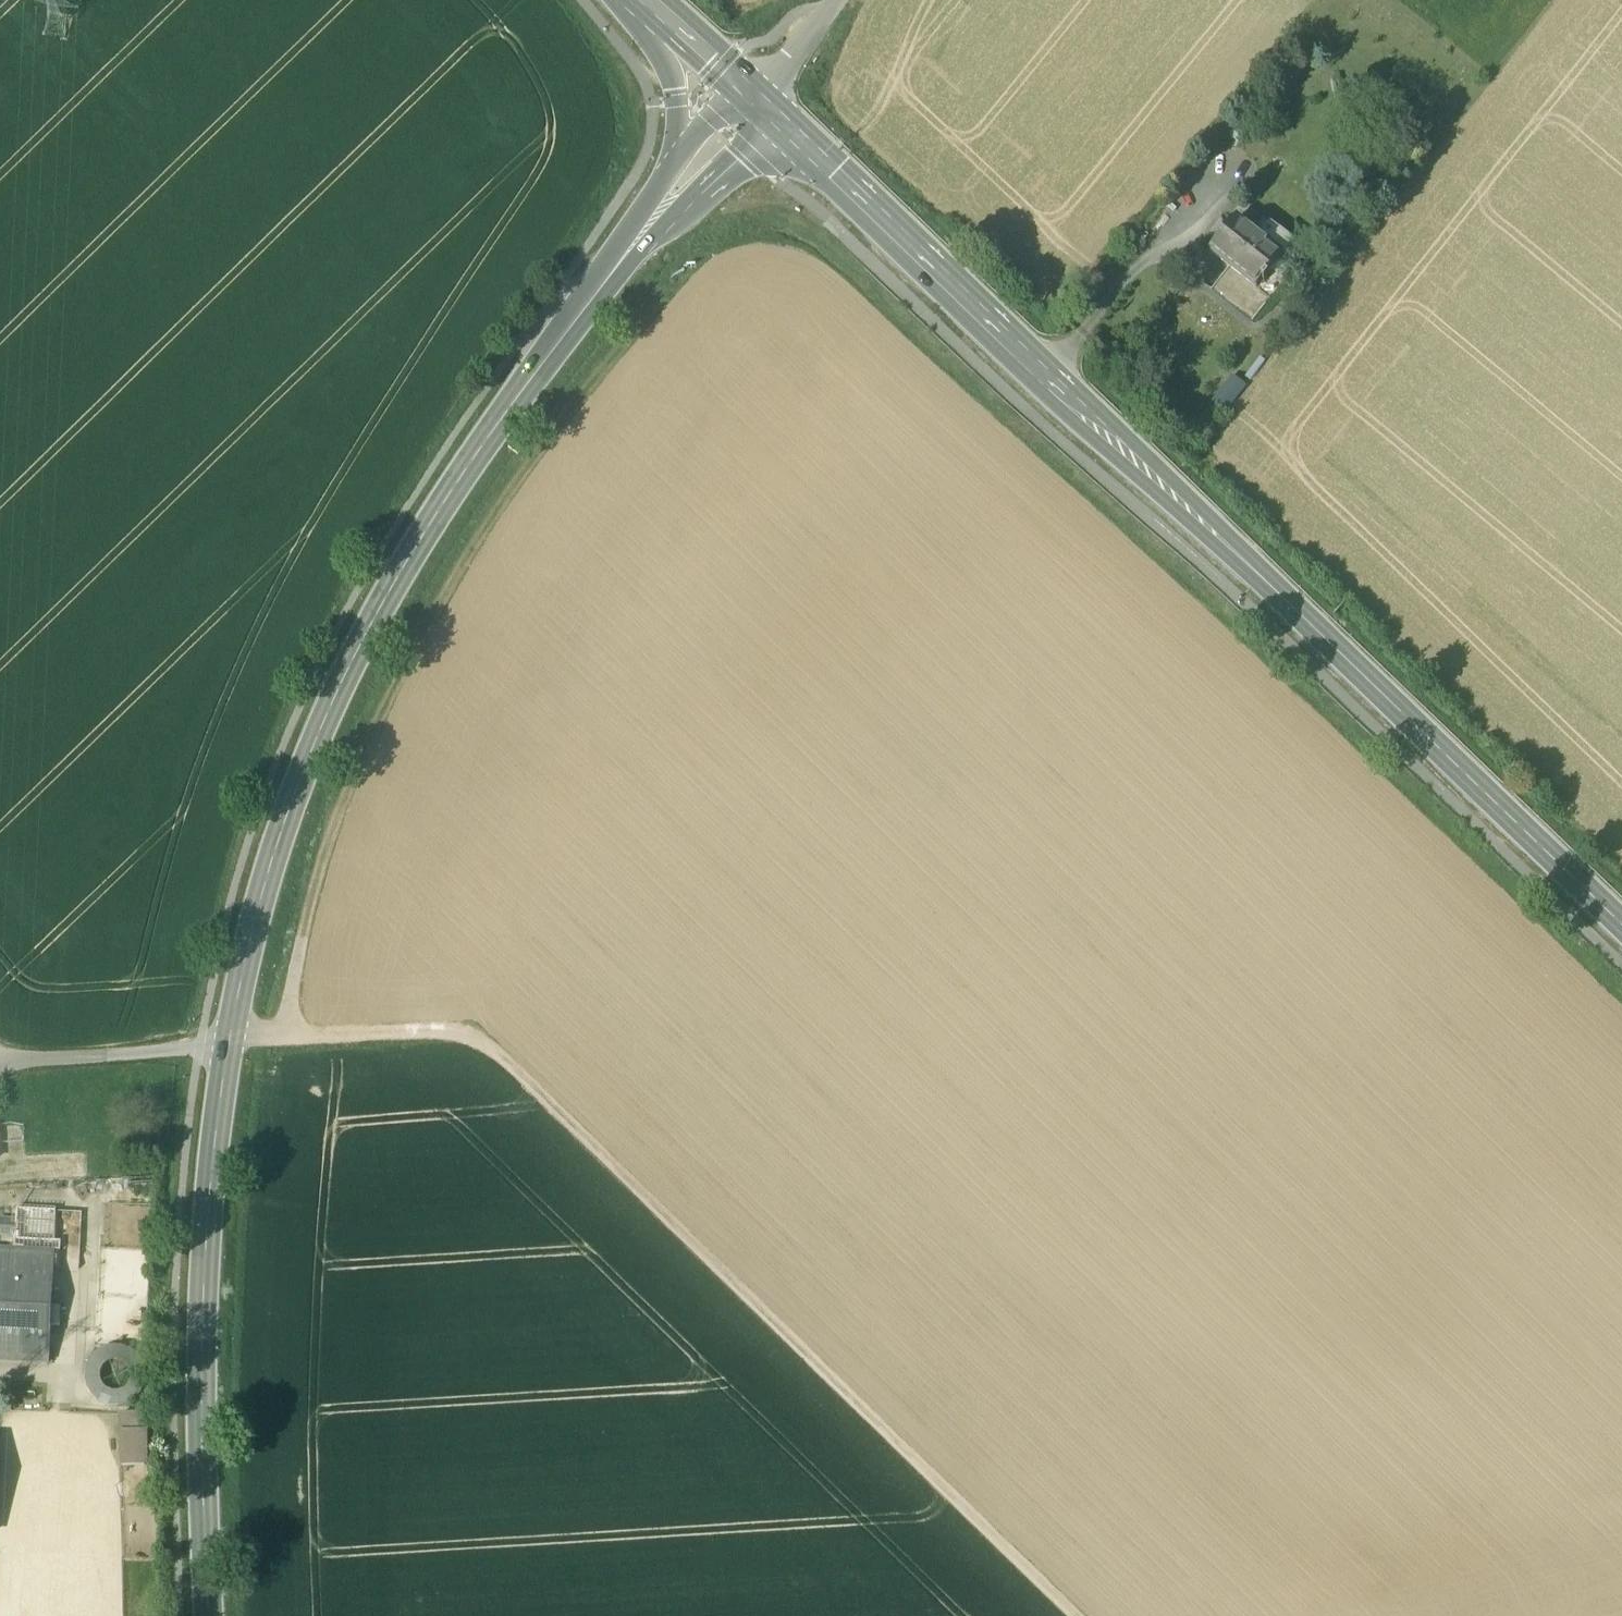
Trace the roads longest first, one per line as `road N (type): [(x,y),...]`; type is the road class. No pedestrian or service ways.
road 1 (secondary): [(756,100),(1621,930)]
road 2 (track): [(1075,1615),(495,1051),(343,1032),(226,1040)]
road 3 (secondary): [(677,193),(466,469),(357,642),(278,833),(226,1040)]
road 4 (secondary): [(226,1040),(216,1156),(227,1615)]
road 5 (residential): [(226,1040),(0,1066)]
road 6 (secondary): [(634,0),(673,105),(677,193)]
road 7 (secondary): [(643,0),(756,100)]
road 8 (track): [(831,0),(756,100)]
road 9 (secondary): [(756,100),(677,193)]

